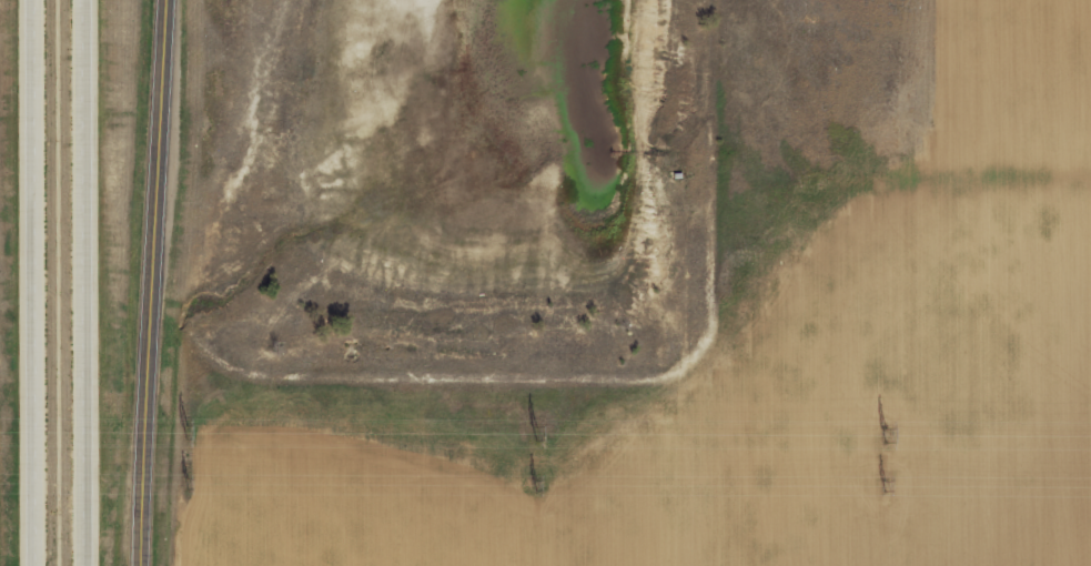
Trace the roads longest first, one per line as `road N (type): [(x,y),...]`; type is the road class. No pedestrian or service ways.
road 1 (tertiary): [(159,565),(189,0)]
road 2 (motorway): [(49,0),(39,565)]
road 3 (motorway): [(102,565),(102,0)]

